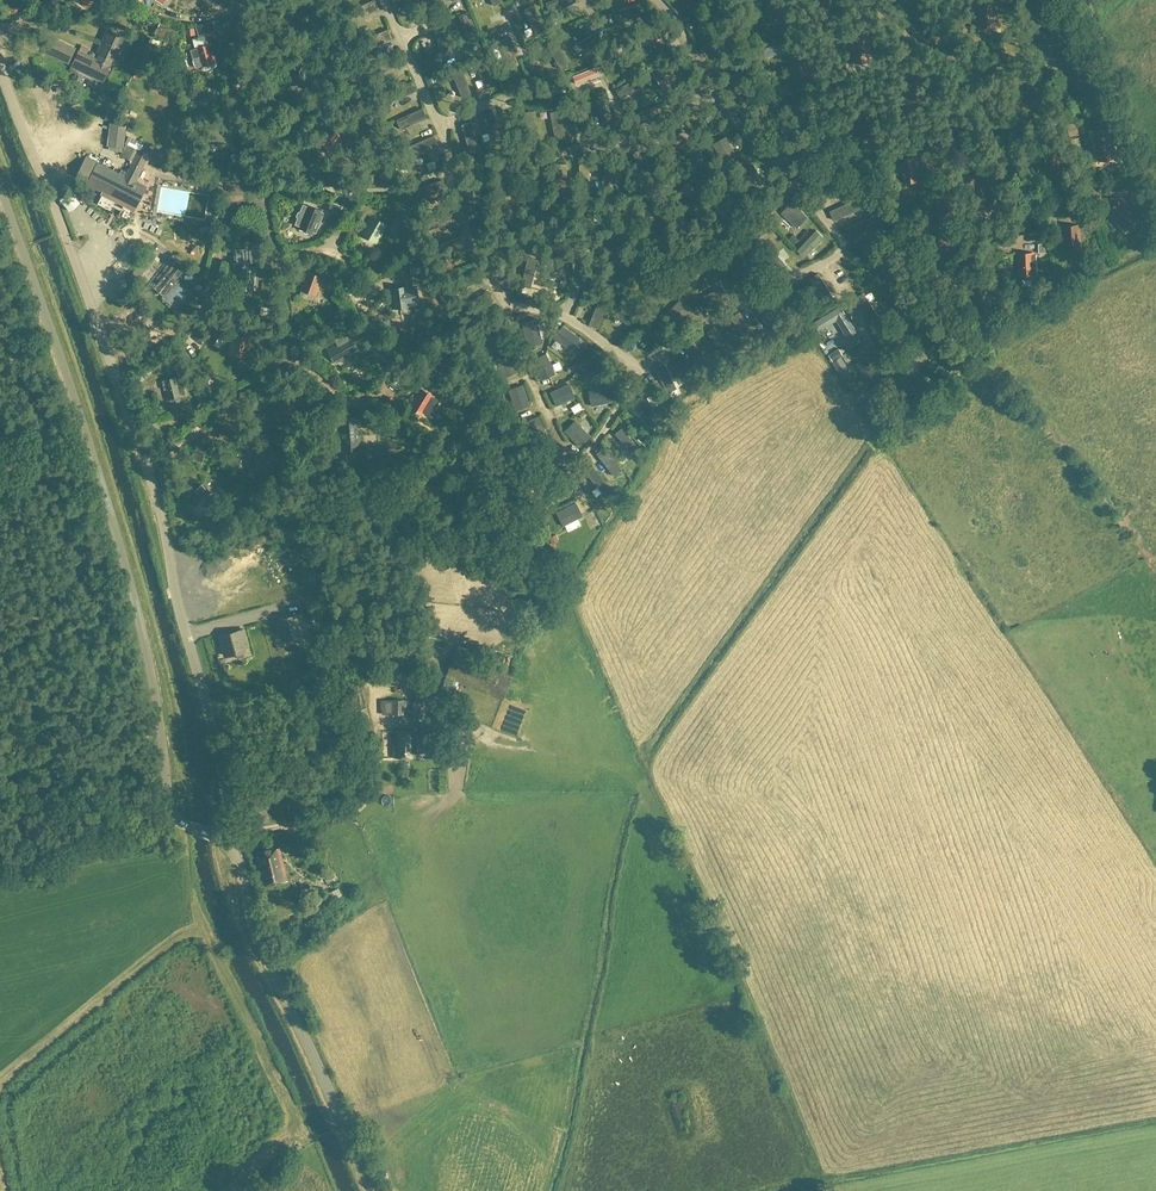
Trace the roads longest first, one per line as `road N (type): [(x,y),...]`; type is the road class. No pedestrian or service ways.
road 1 (unclassified): [(229,848),(227,798),(155,487),(0,66)]
road 2 (unclassified): [(229,848),(172,812),(136,602),(0,187)]
road 3 (unclassified): [(372,1190),(269,963),(229,848)]
road 4 (track): [(0,1076),(200,918),(186,826)]
road 5 (track): [(200,918),(301,1136)]

